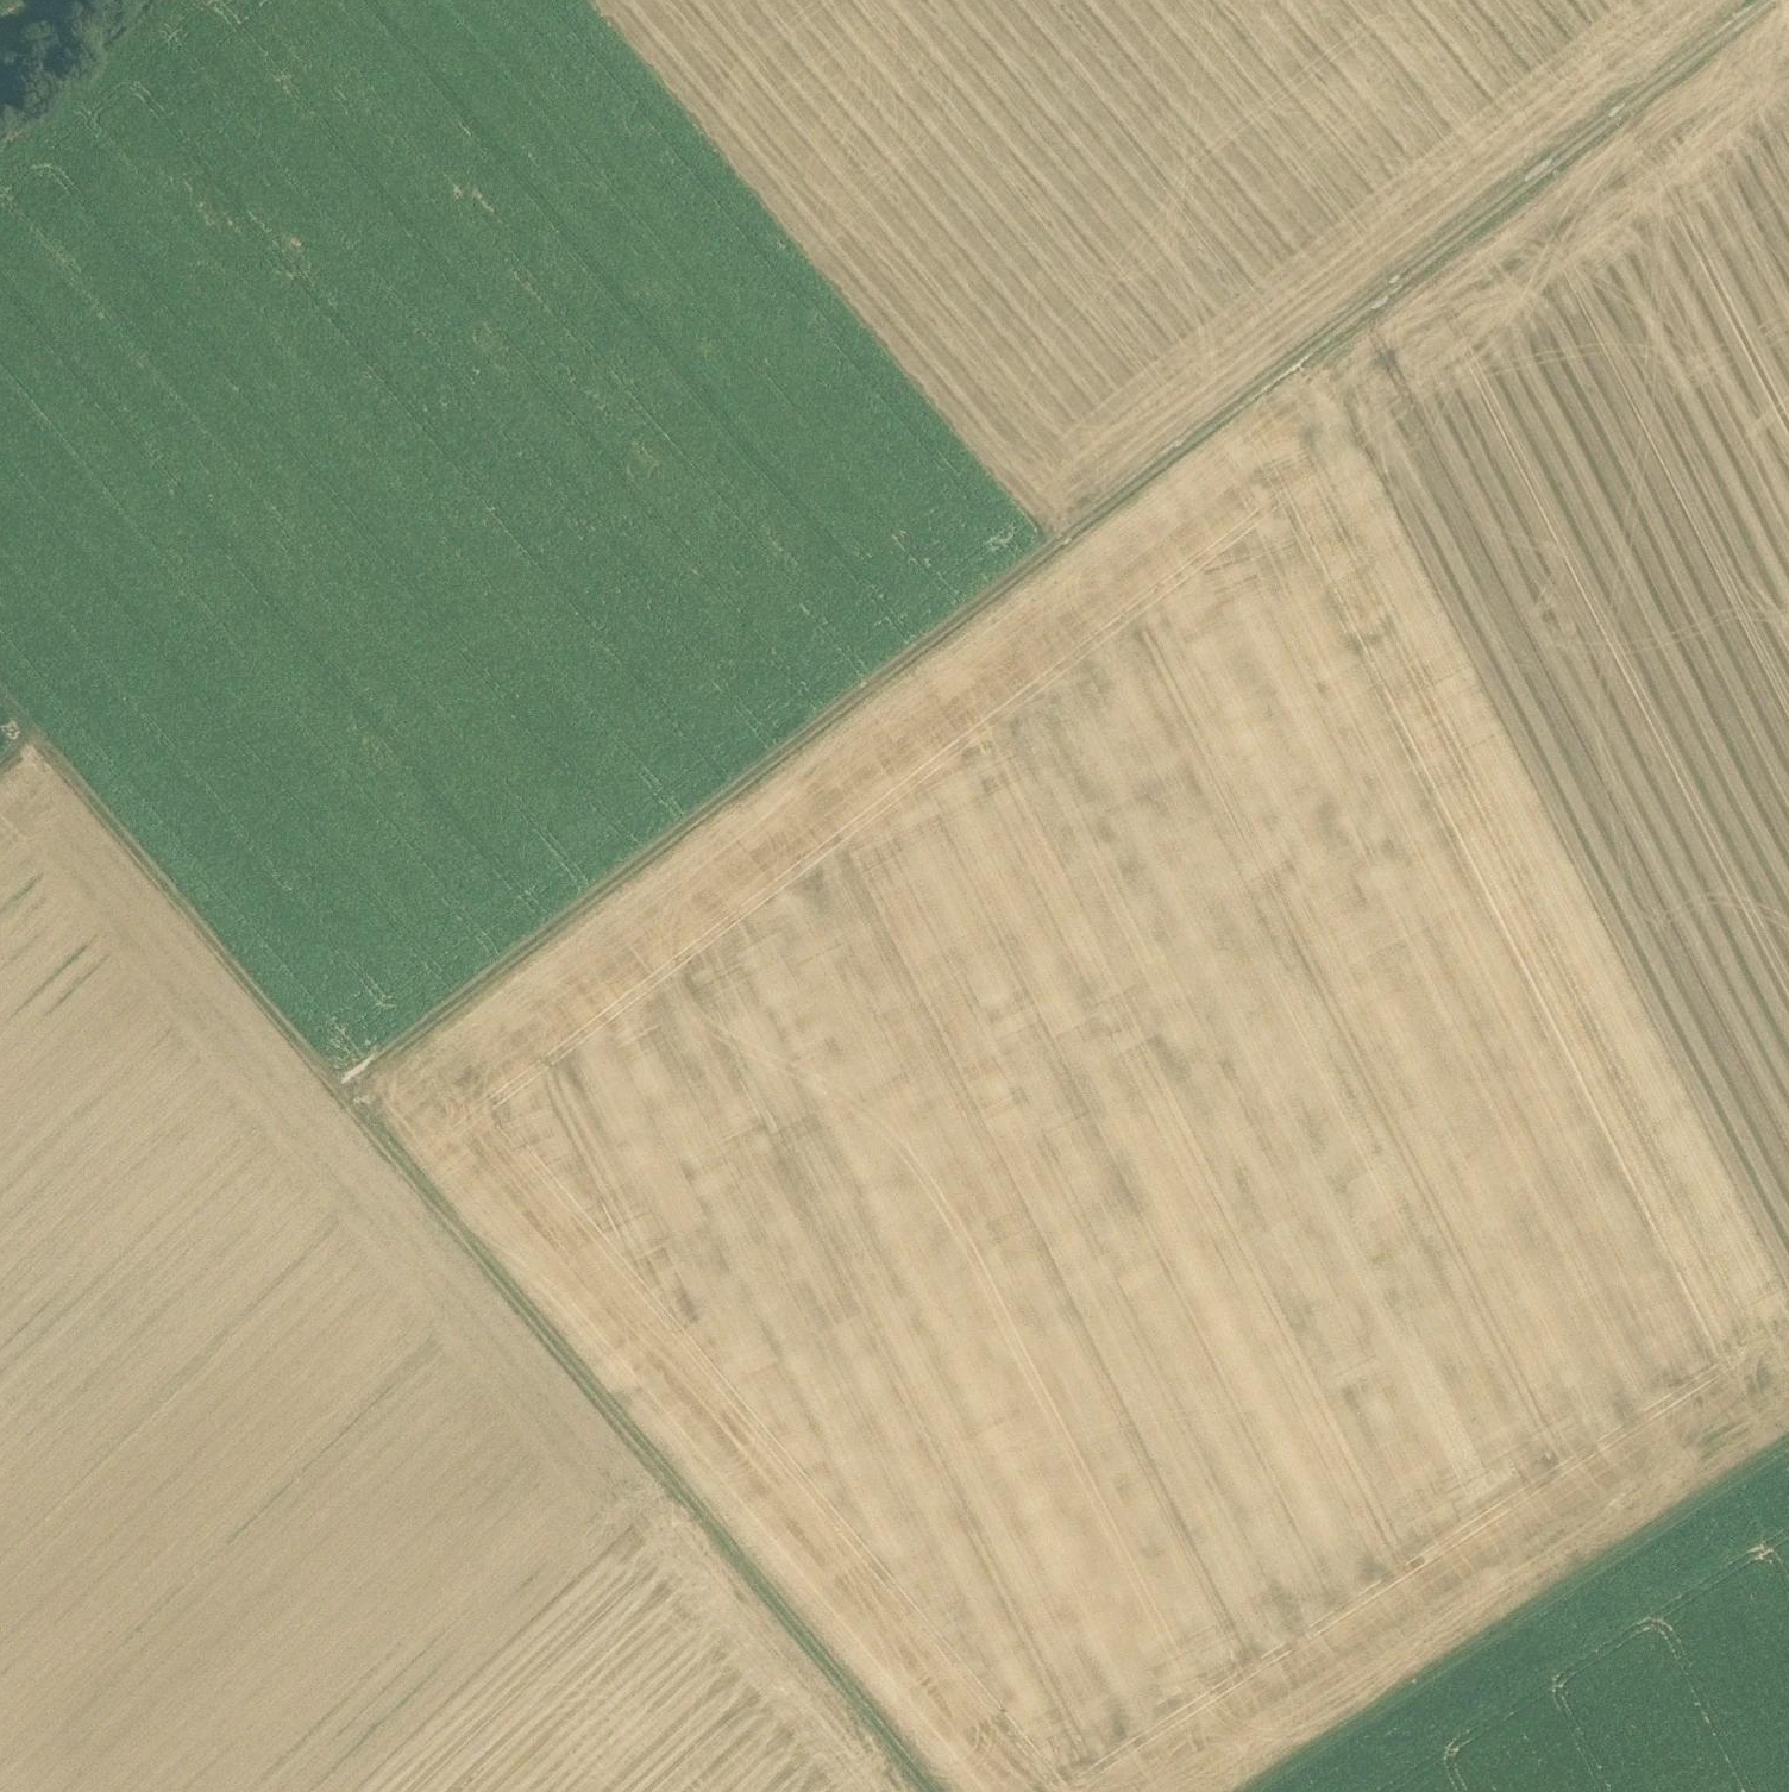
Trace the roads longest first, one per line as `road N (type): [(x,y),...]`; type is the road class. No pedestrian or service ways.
road 1 (track): [(337,1093),(1769,0)]
road 2 (track): [(934,1791),(0,688)]
road 3 (track): [(1259,1790),(1788,1447)]

